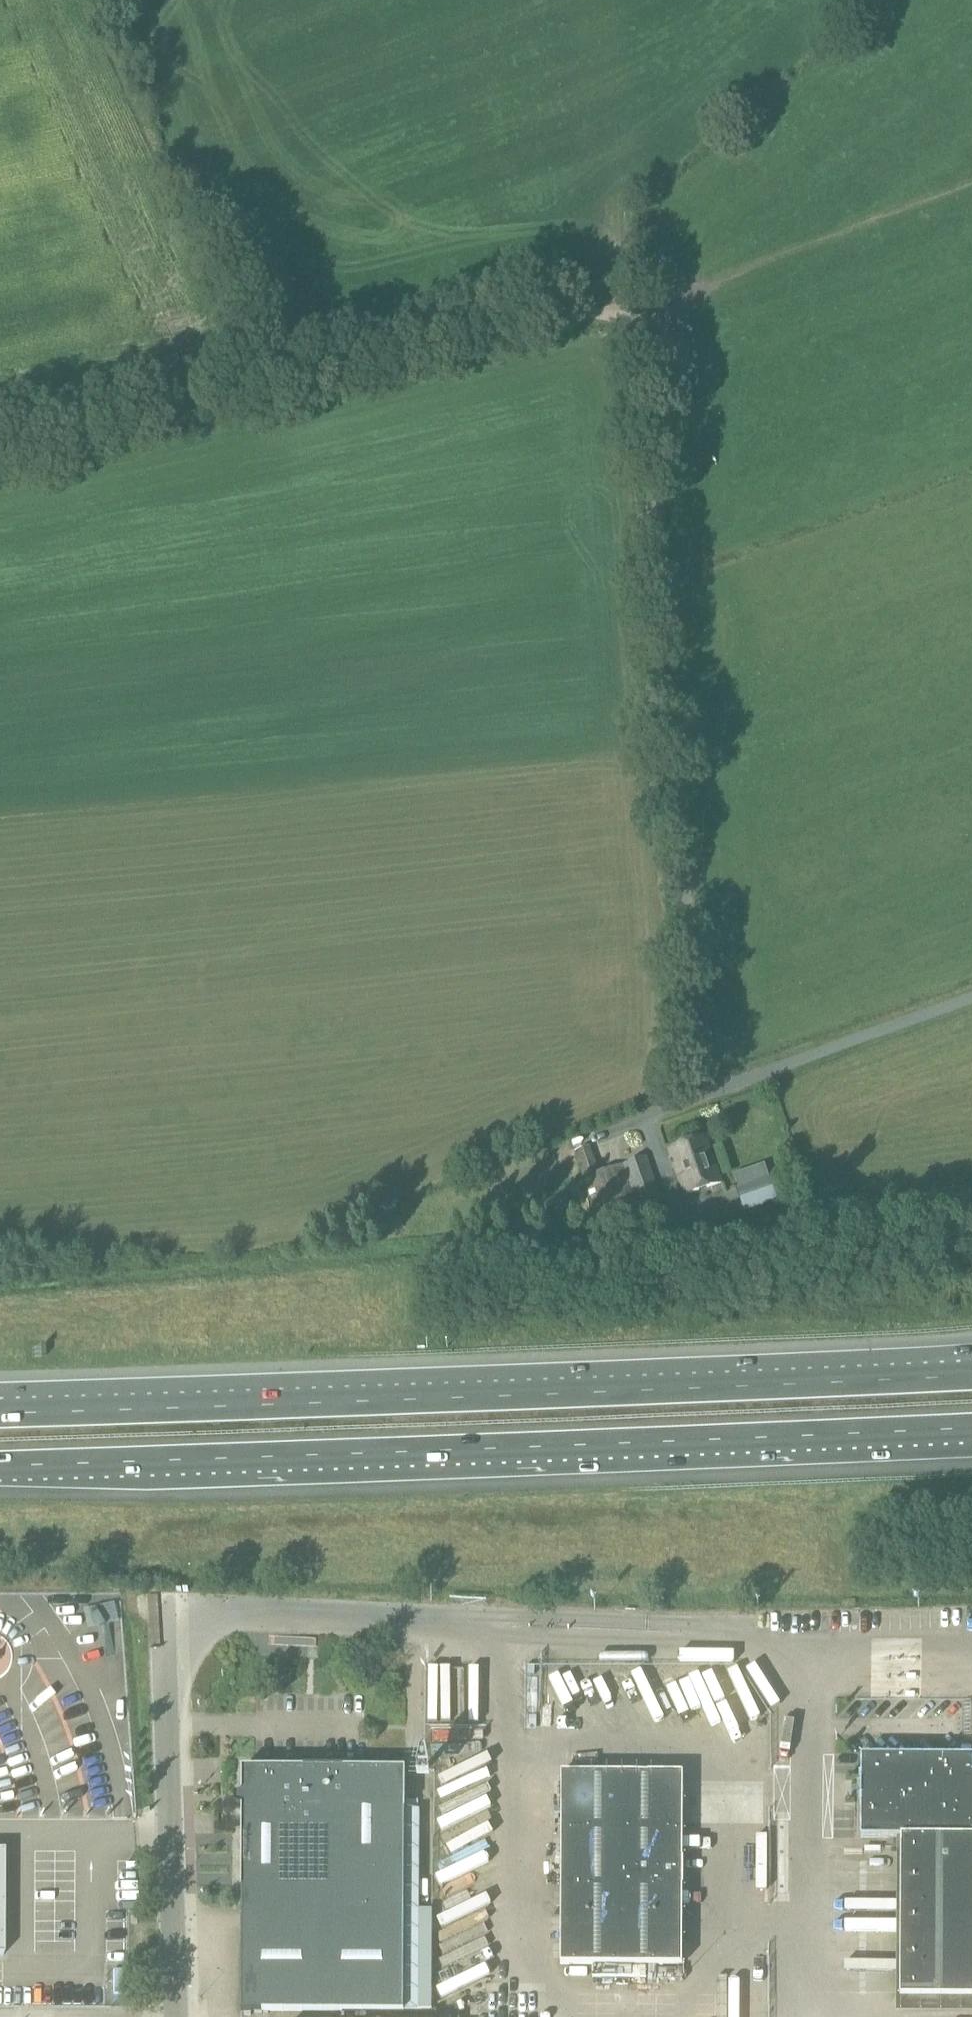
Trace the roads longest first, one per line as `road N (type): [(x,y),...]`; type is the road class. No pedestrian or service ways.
road 1 (unclassified): [(0,436),(627,286),(692,1096),(971,997)]
road 2 (motorway): [(971,1375),(0,1413)]
road 3 (motorway): [(0,1466),(971,1428)]
road 4 (residential): [(178,2016),(167,1611)]

